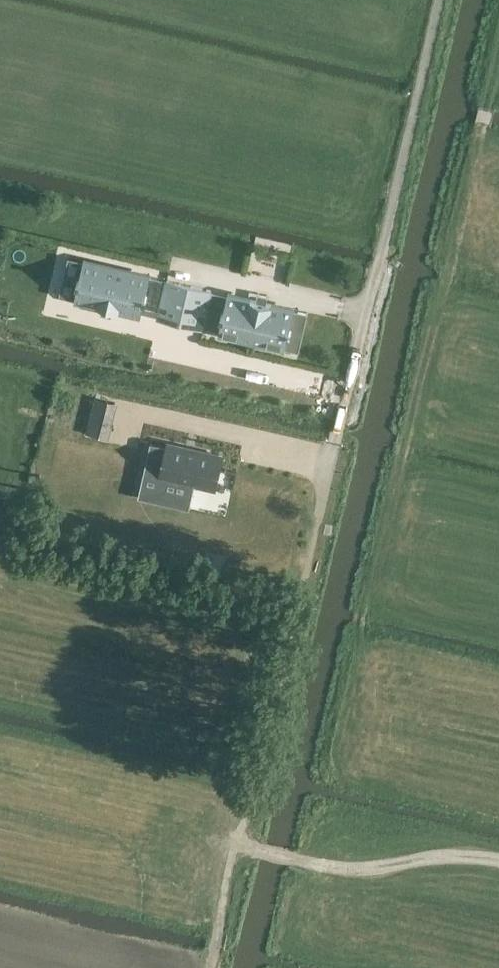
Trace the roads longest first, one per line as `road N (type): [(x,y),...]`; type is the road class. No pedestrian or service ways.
road 1 (track): [(214,967),(327,471)]
road 2 (unclassified): [(327,471),(443,0)]
road 3 (track): [(0,575),(263,757)]
road 4 (track): [(498,873),(240,851)]
road 5 (track): [(498,149),(482,143),(442,301)]

